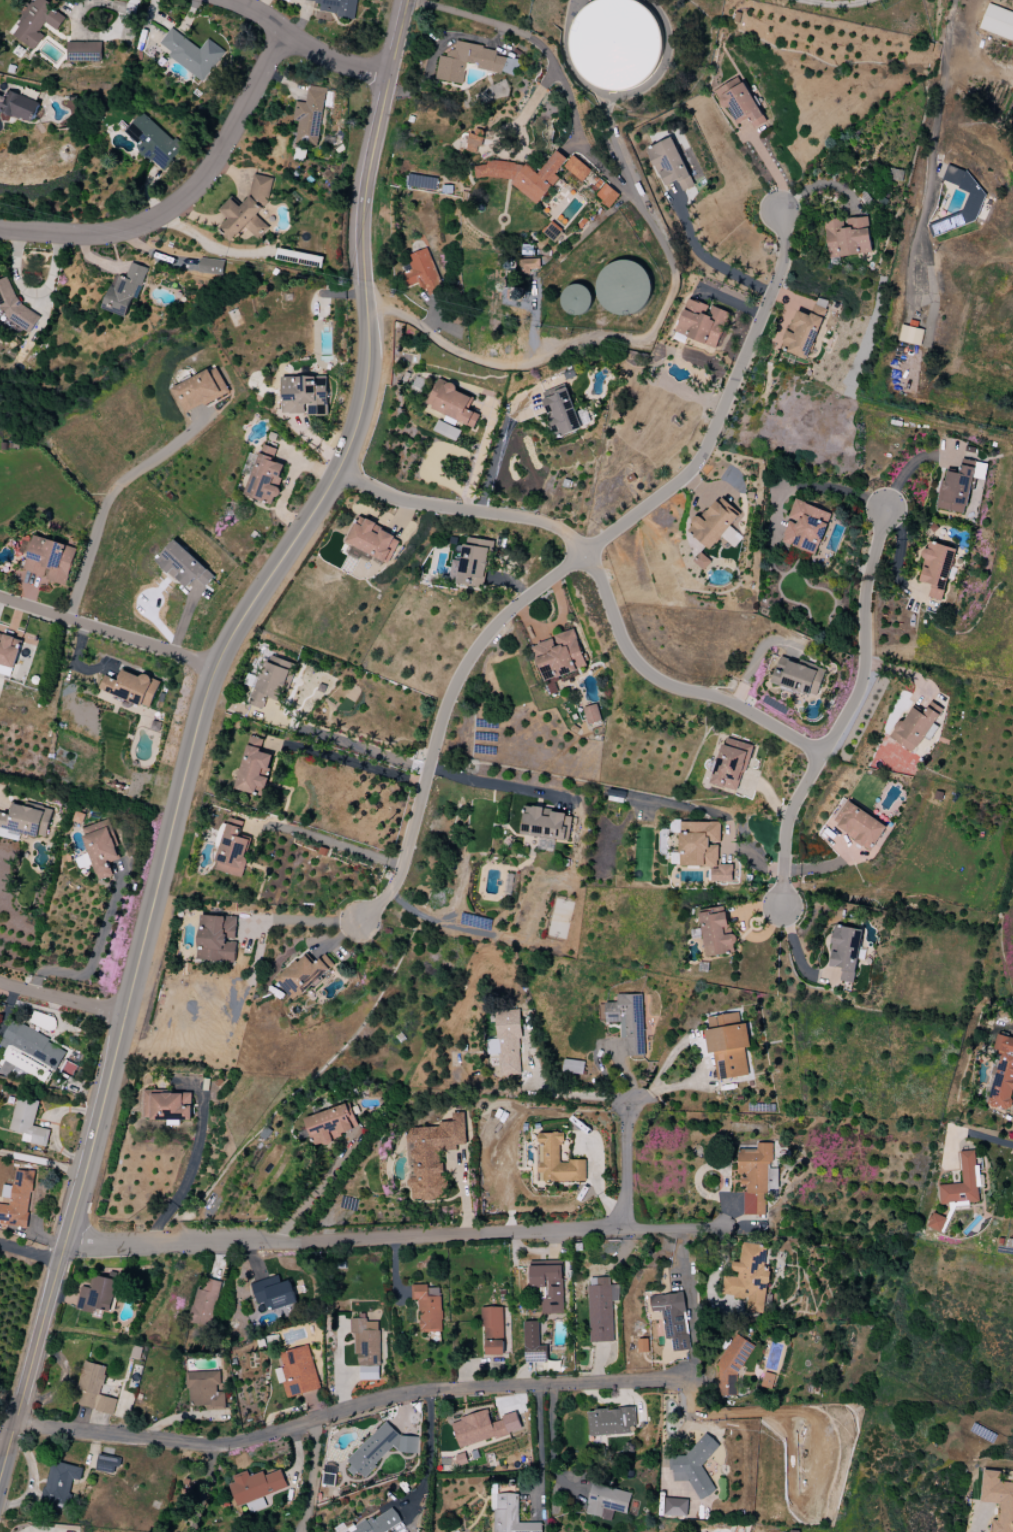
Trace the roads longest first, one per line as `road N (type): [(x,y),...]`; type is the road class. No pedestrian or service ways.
road 1 (residential): [(0,1470),(204,695),(227,643),(338,472),(358,423),(369,339),(364,182),(405,0)]
road 2 (residential): [(781,213),(781,278),(701,461),(523,602),(465,667),(395,886),(359,922)]
road 3 (residential): [(14,1423),(204,1447),(391,1397),(686,1377)]
road 4 (residential): [(63,1244),(701,1229)]
road 5 (residential): [(338,472),(400,501),(528,520),(569,537),(600,577),(626,647),(660,683),(725,701),(824,757)]
road 6 (residential): [(886,510),(867,581),(858,701),(795,803),(783,908)]
road 7 (residential): [(0,227),(111,232),(177,205),(213,163),(283,30)]
road 8 (residential): [(0,599),(216,667)]
road 9 (residential): [(0,995),(124,1020)]
road 10 (residential): [(622,1231),(627,1105)]

